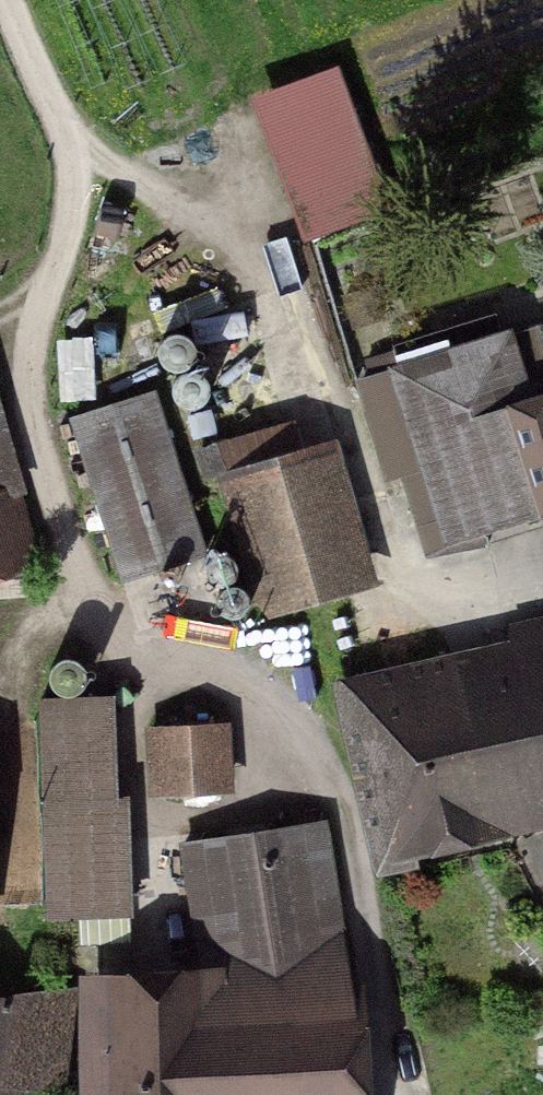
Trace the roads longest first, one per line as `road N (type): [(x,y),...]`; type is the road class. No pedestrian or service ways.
road 1 (residential): [(389,1094),(346,826),(318,758),(267,699),(137,648),(99,600),(63,523),(40,445),(32,358),(66,238),(72,173),(63,128),(8,0)]

